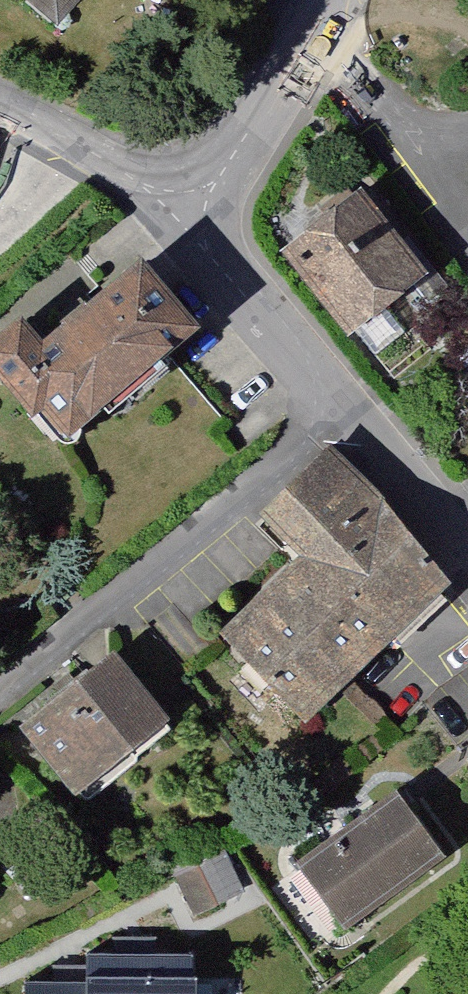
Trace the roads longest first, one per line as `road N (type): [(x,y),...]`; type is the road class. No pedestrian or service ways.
road 1 (residential): [(178,216),(467,547)]
road 2 (residential): [(178,216),(334,0)]
road 3 (residential): [(0,116),(178,216)]

